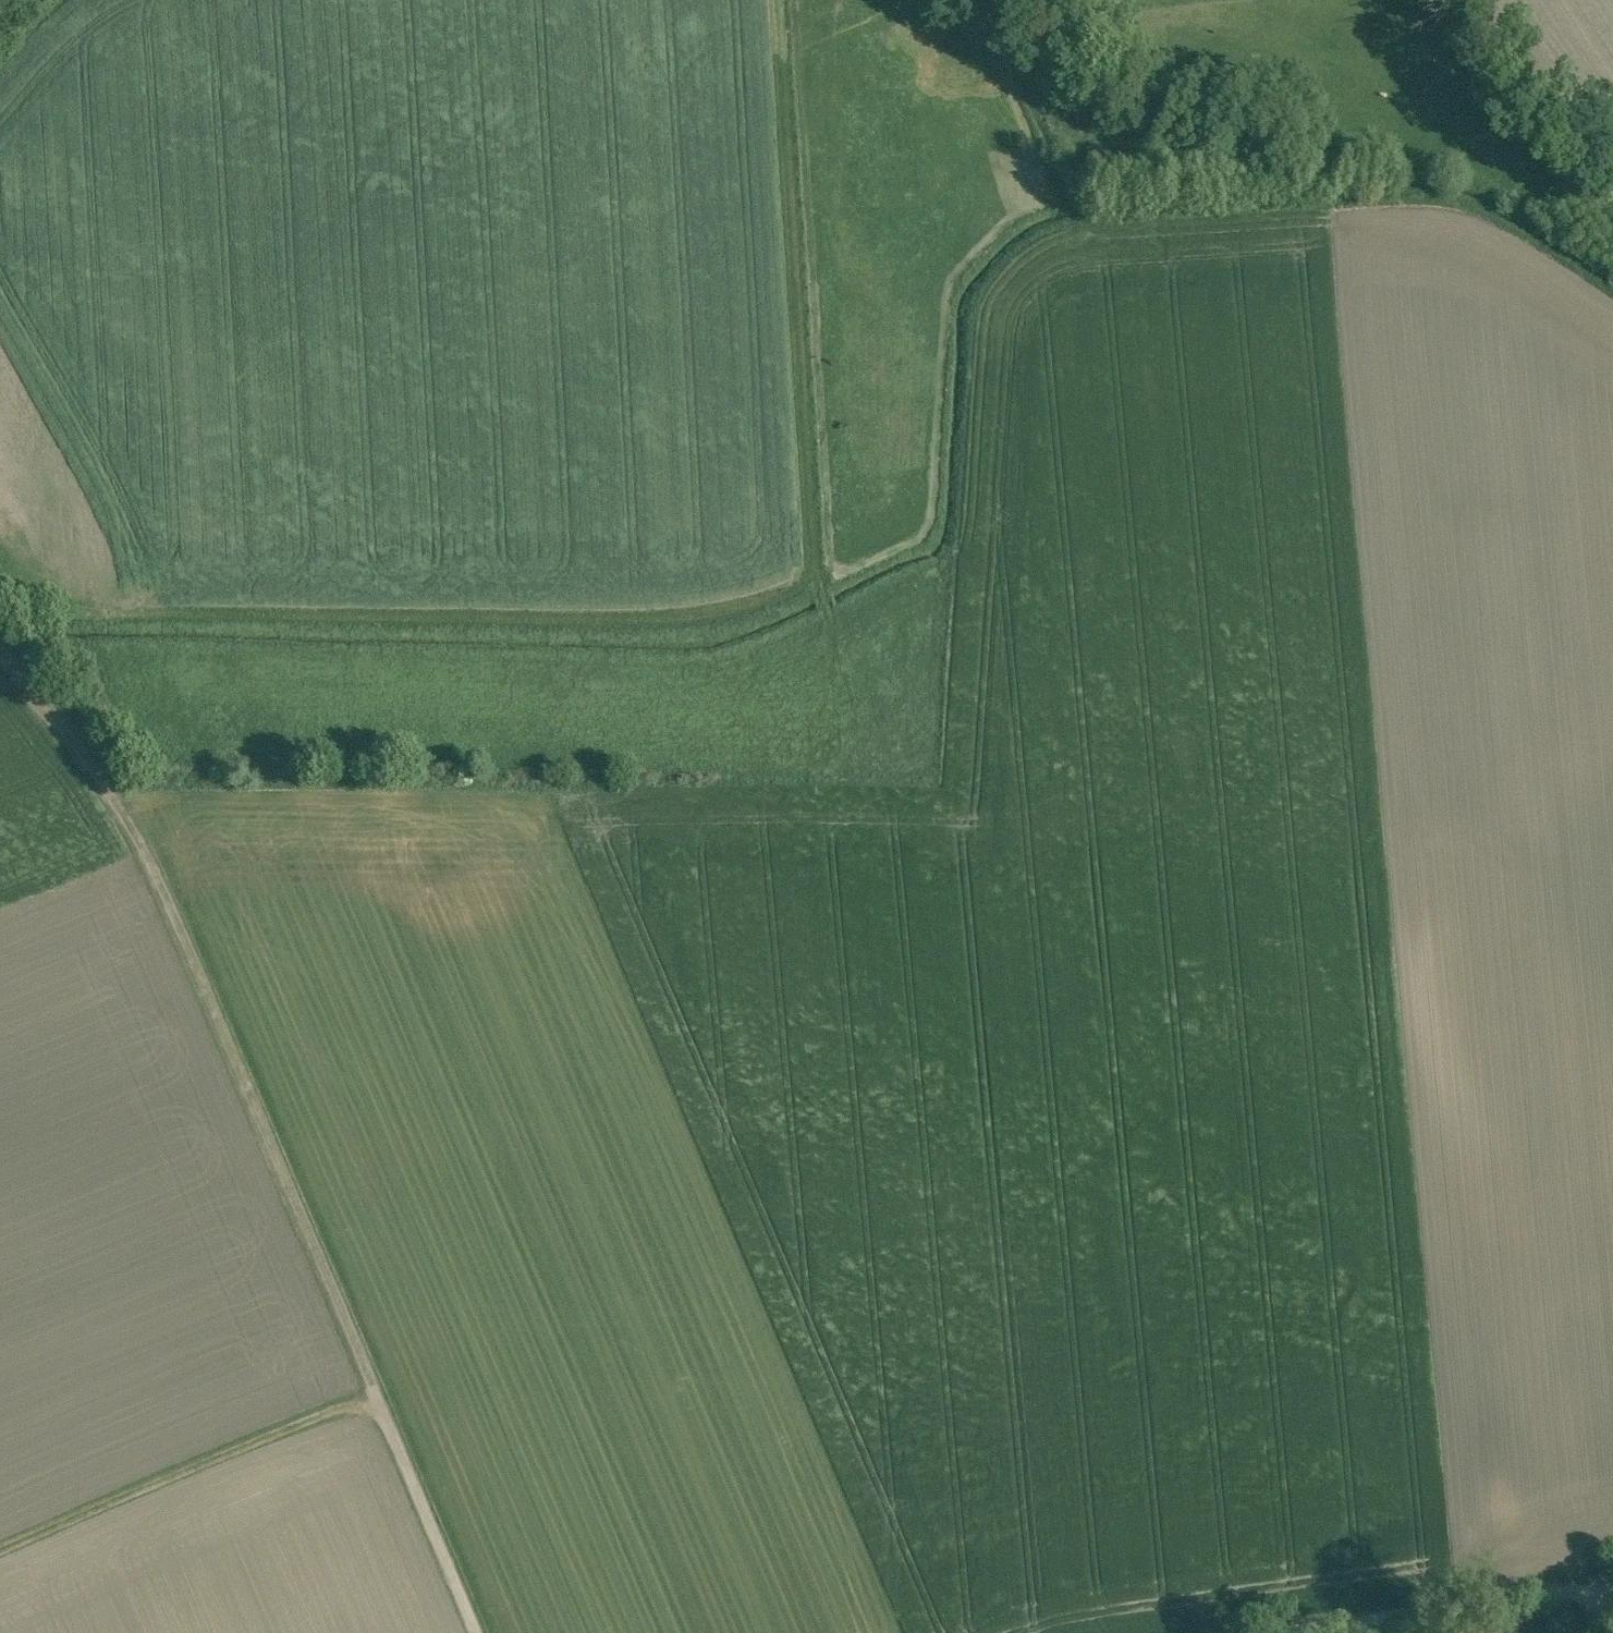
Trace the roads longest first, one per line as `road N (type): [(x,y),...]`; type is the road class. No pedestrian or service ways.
road 1 (track): [(0,651),(107,789),(472,1632)]
road 2 (track): [(778,0),(827,673)]
road 3 (track): [(0,1551),(365,1385)]
road 4 (unclassified): [(1577,1600),(1354,1632)]

